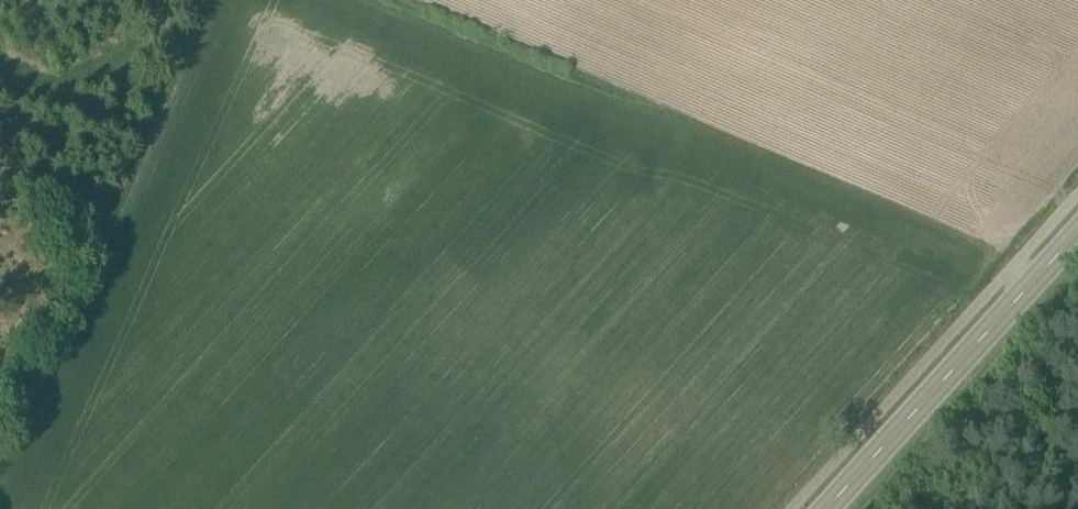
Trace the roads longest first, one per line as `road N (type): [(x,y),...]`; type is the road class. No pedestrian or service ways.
road 1 (secondary): [(833,508),(1077,241)]

